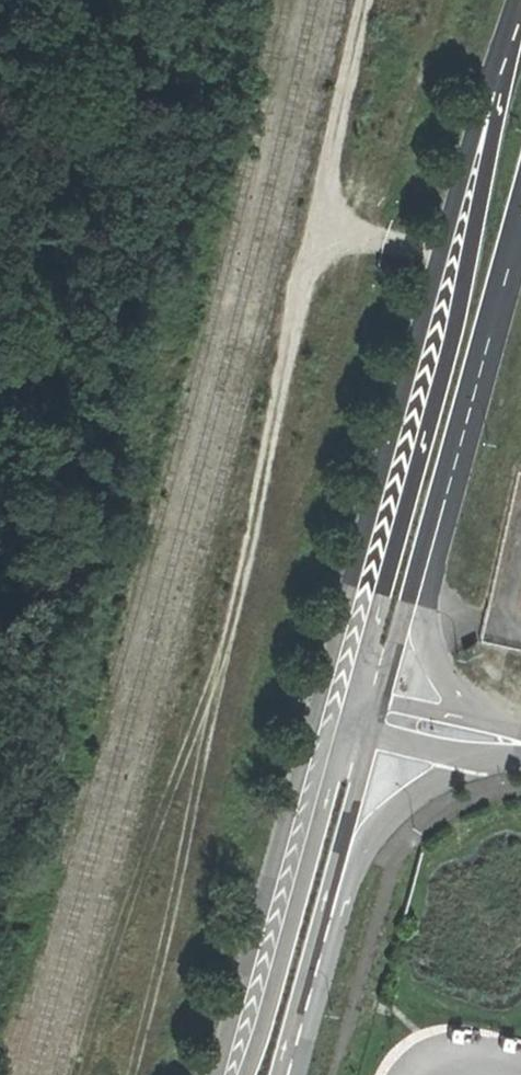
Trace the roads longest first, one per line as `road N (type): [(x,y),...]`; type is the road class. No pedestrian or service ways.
road 1 (secondary): [(520,11),(338,697)]
road 2 (secondary): [(411,616),(520,226)]
road 3 (secondary): [(338,697),(229,1074)]
road 4 (secondary): [(285,1074),(380,709)]
road 5 (unclassified): [(380,709),(520,740)]

